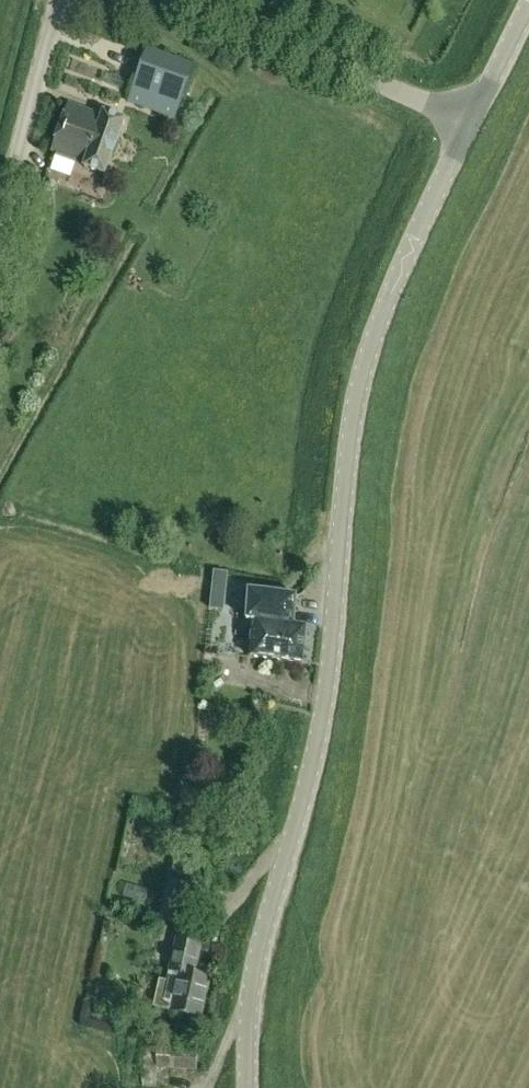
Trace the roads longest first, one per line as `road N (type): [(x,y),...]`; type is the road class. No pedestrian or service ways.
road 1 (tertiary): [(248,1087),(253,978),(324,694),(346,453),(378,324),(468,129)]
road 2 (unclassified): [(468,129),(188,0)]
road 3 (unclassified): [(0,229),(58,0)]
road 4 (tertiary): [(468,129),(528,8)]

